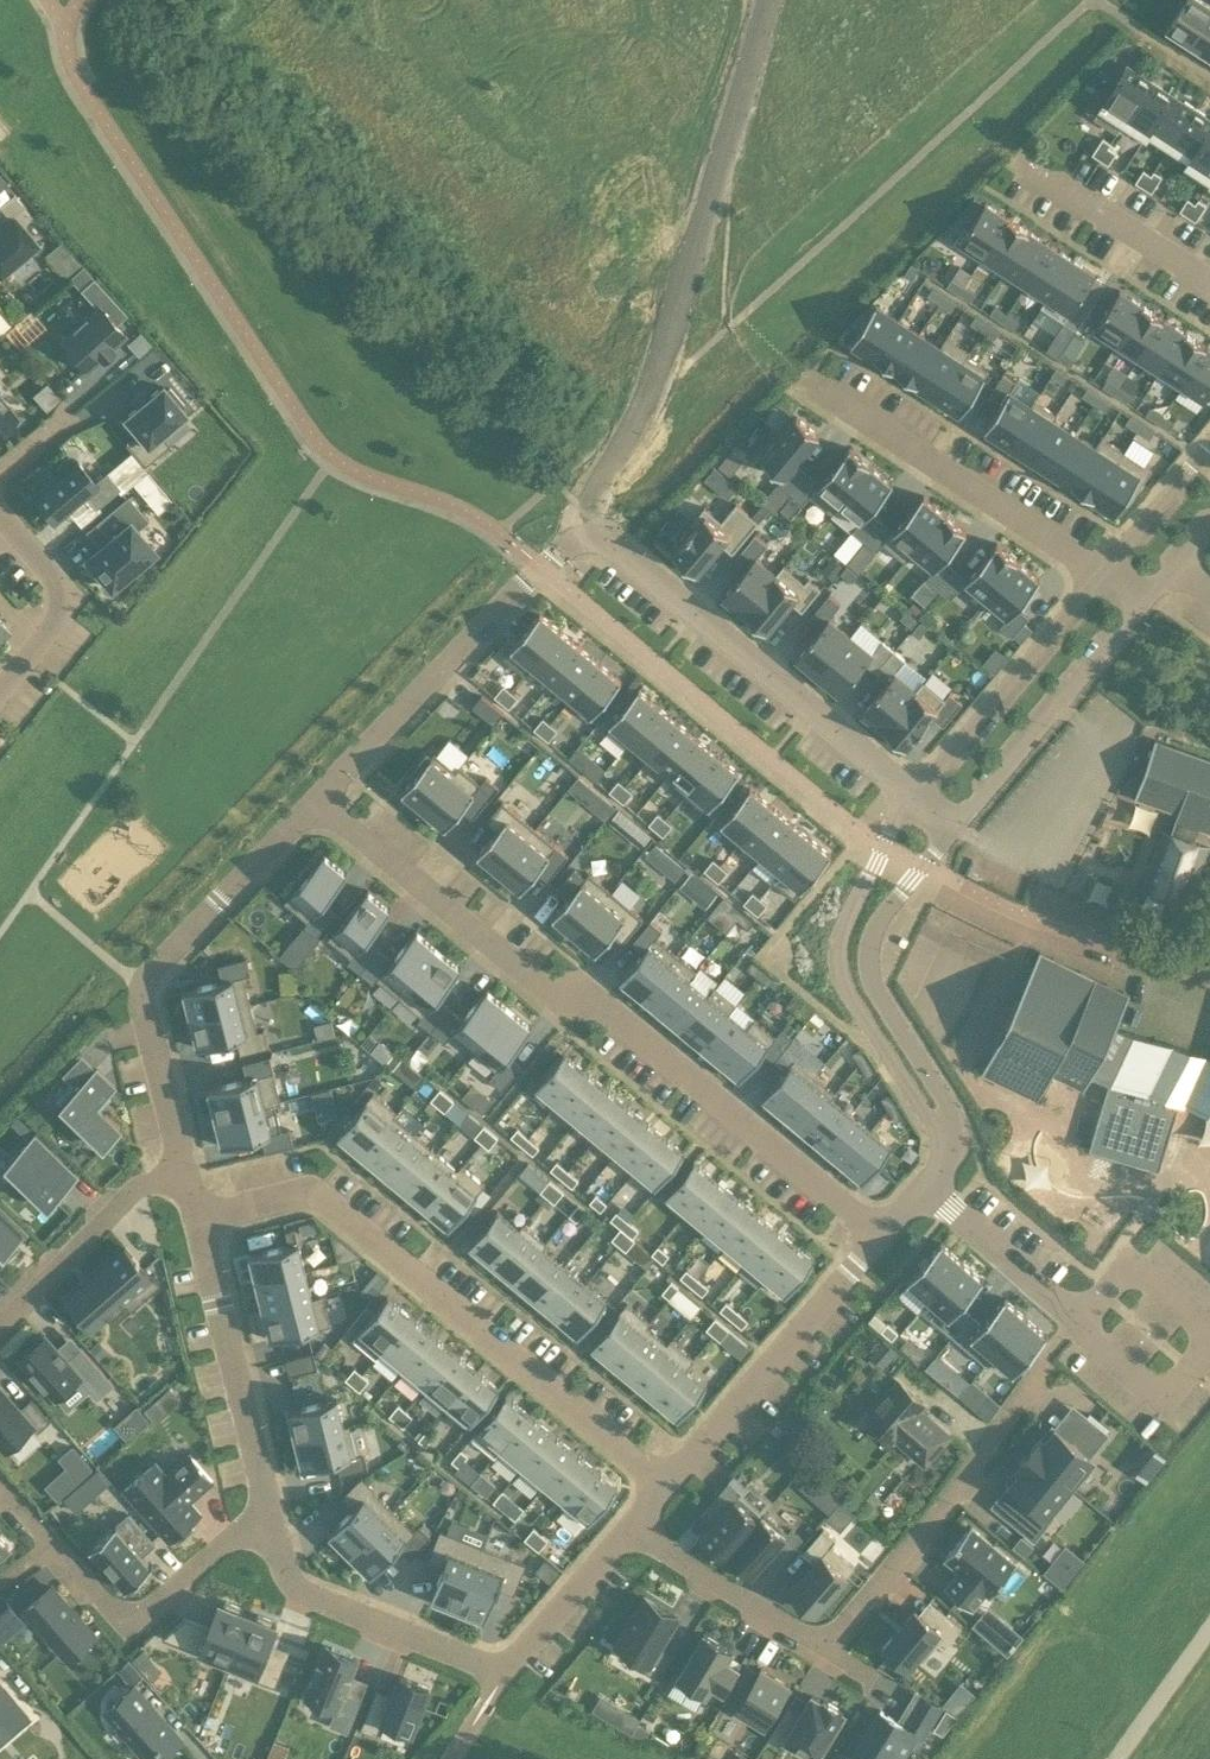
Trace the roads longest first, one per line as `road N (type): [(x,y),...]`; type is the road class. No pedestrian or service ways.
road 1 (residential): [(315,802),(563,545),(583,537),(606,542),(914,797)]
road 2 (residential): [(315,802),(552,995),(598,1002),(885,1233)]
road 3 (residential): [(663,1486),(320,1199),(199,1219)]
road 4 (residential): [(627,1531),(505,1672),(300,1590),(283,1568),(266,1514)]
road 5 (residential): [(609,366),(803,118),(689,0)]
road 6 (residential): [(183,1177),(142,988),(315,802)]
road 7 (residential): [(914,797),(841,934),(838,963),(847,989),(941,1135),(945,1162)]
road 8 (residential): [(945,1162),(954,1135),(947,1105),(873,988),(867,954),(878,923),(956,829)]
road 9 (residential): [(1105,573),(802,378)]
road 10 (residential): [(823,1647),(1040,1371)]
road 11 (residential): [(885,1233),(663,1486)]
road 12 (residential): [(266,1514),(199,1219)]
road 13 (residential): [(49,1547),(128,1633),(266,1514)]
road 14 (residential): [(956,829),(1145,600)]
road 15 (residential): [(1105,573),(914,797)]
road 16 (residential): [(183,1177),(125,1198),(0,1324)]
road 17 (residential): [(627,1531),(823,1647)]
road 18 (residential): [(1209,280),(1017,162)]
road 19 (residential): [(505,0),(362,158)]
road 20 (residential): [(0,691),(58,609),(52,578),(0,516)]
road 21 (residential): [(925,1187),(1078,1325)]
road 22 (residential): [(1209,445),(1105,573)]

